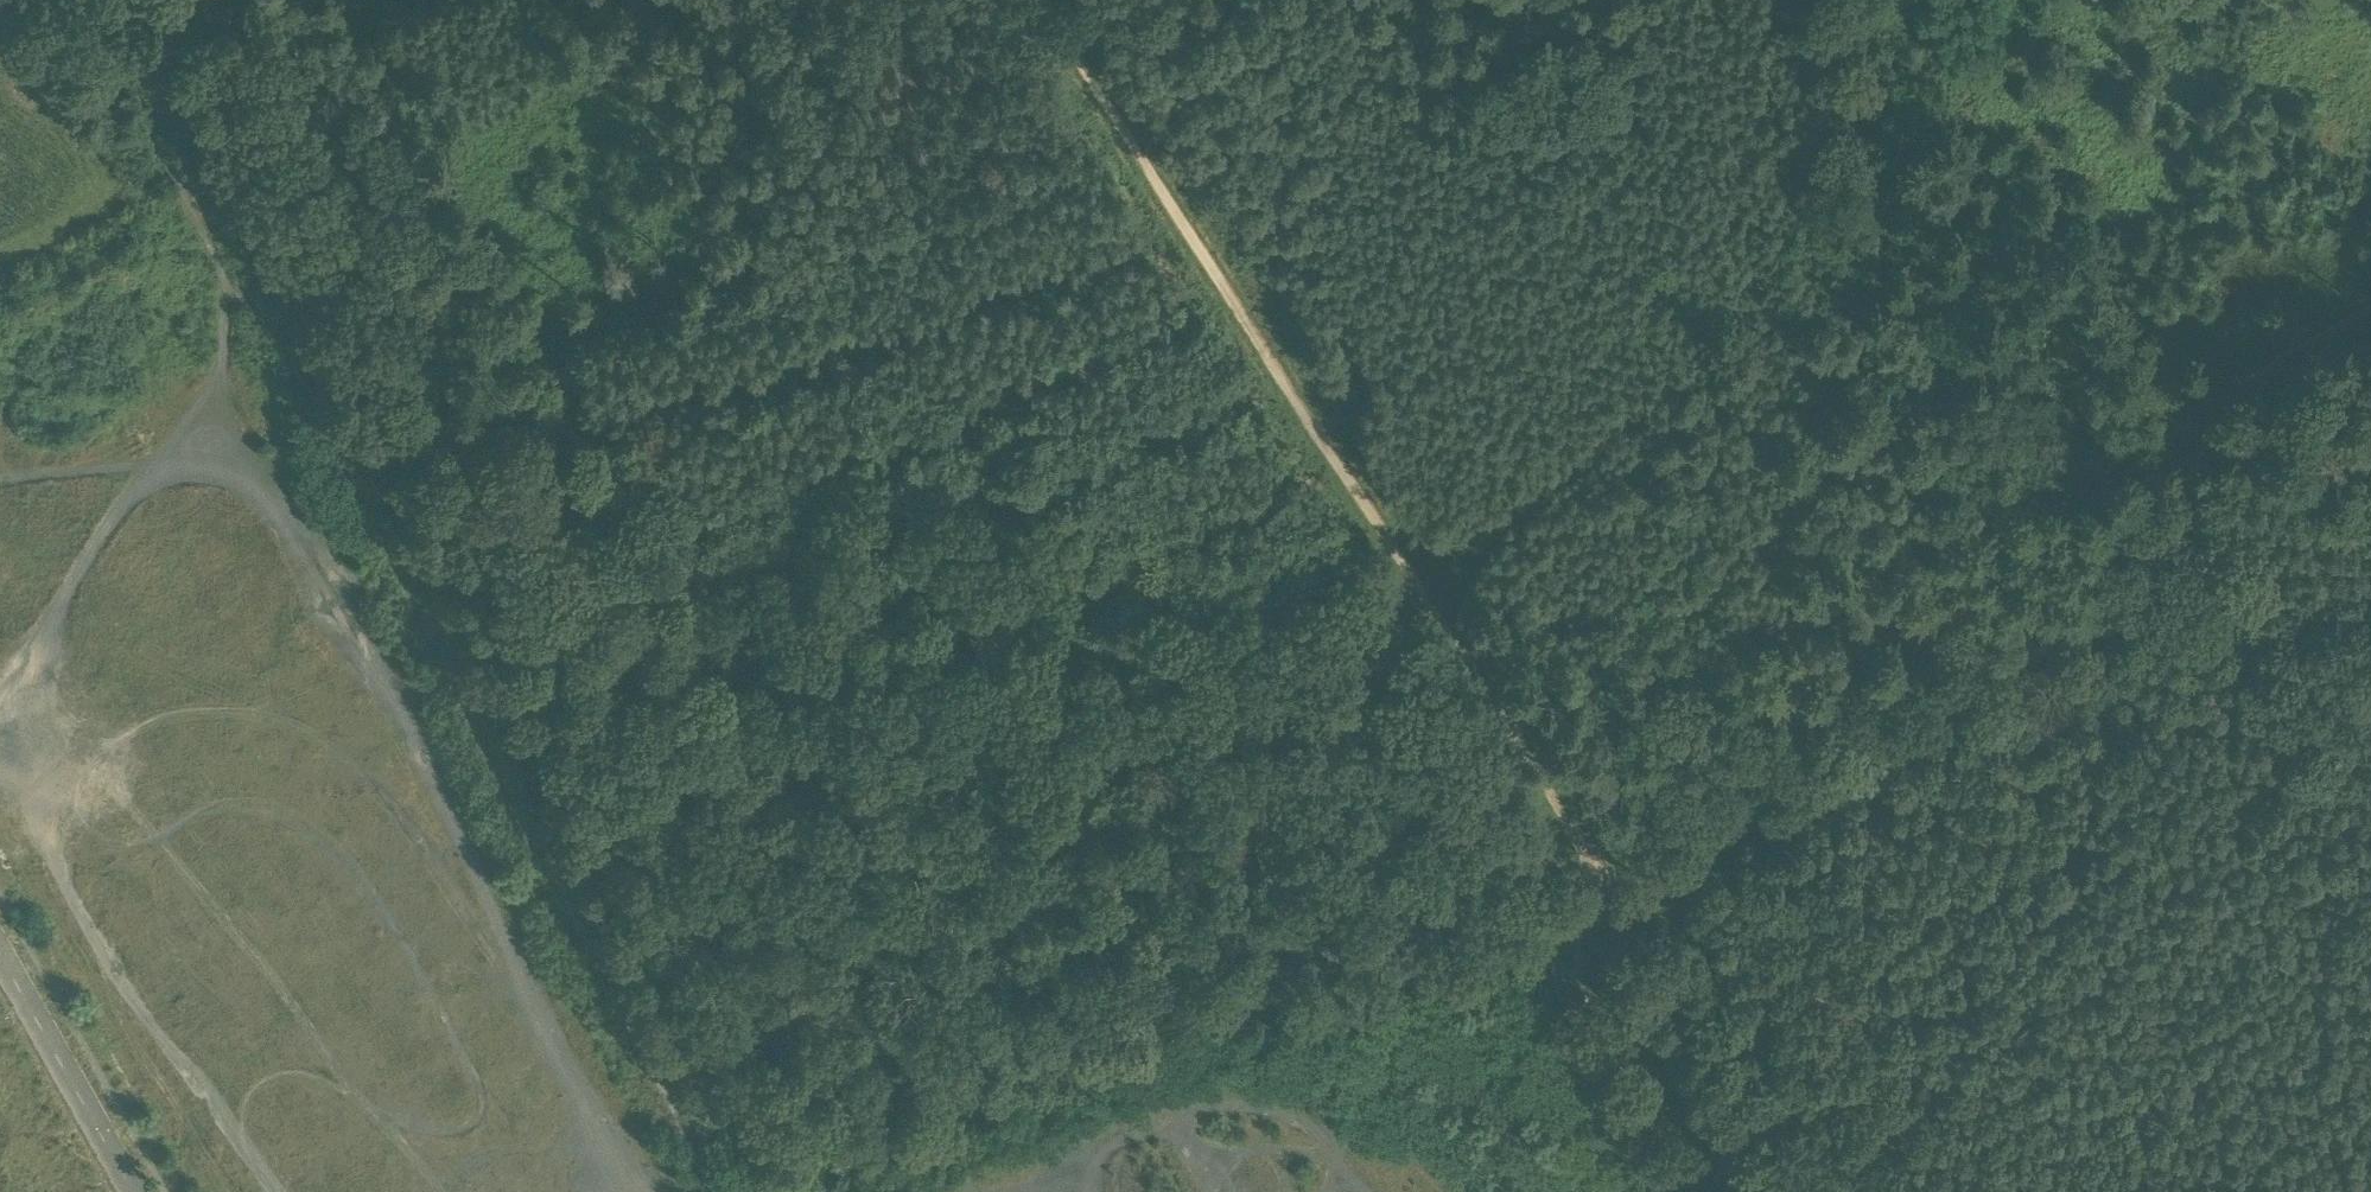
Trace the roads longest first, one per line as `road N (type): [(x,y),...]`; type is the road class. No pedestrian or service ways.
road 1 (track): [(1613,903),(1255,315),(1048,0)]
road 2 (track): [(1613,903),(2129,603),(2225,395),(2250,370),(2370,299)]
road 3 (track): [(1712,1191),(1578,956),(1581,933),(1613,903)]

